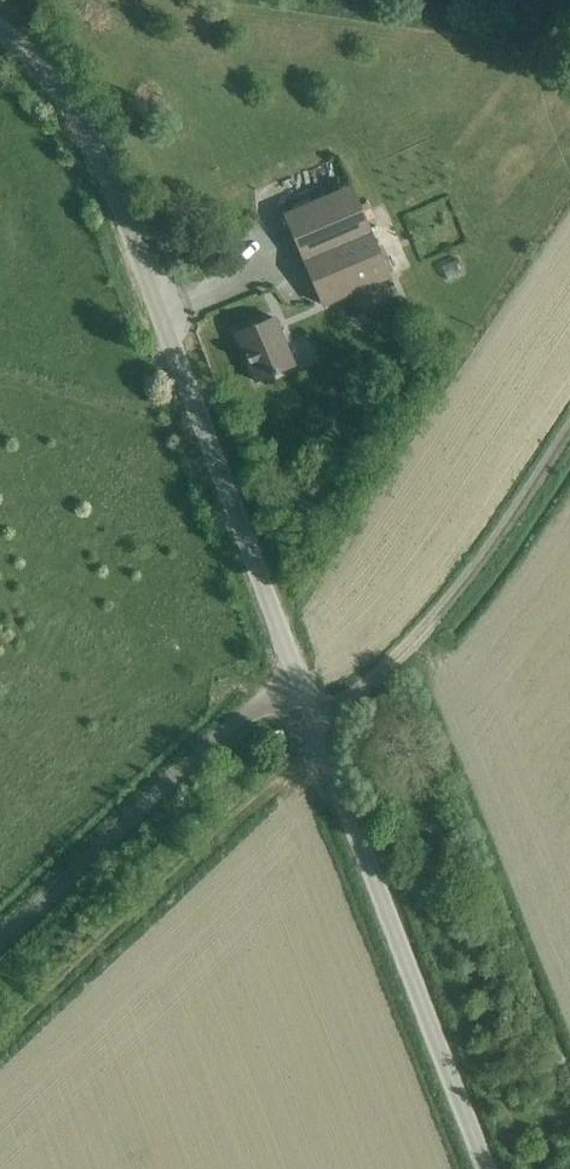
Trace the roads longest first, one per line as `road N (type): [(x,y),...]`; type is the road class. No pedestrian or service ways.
road 1 (tertiary): [(489,1168),(94,164),(58,94),(0,30)]
road 2 (track): [(0,939),(294,668)]
road 3 (track): [(317,725),(436,622),(569,424)]

